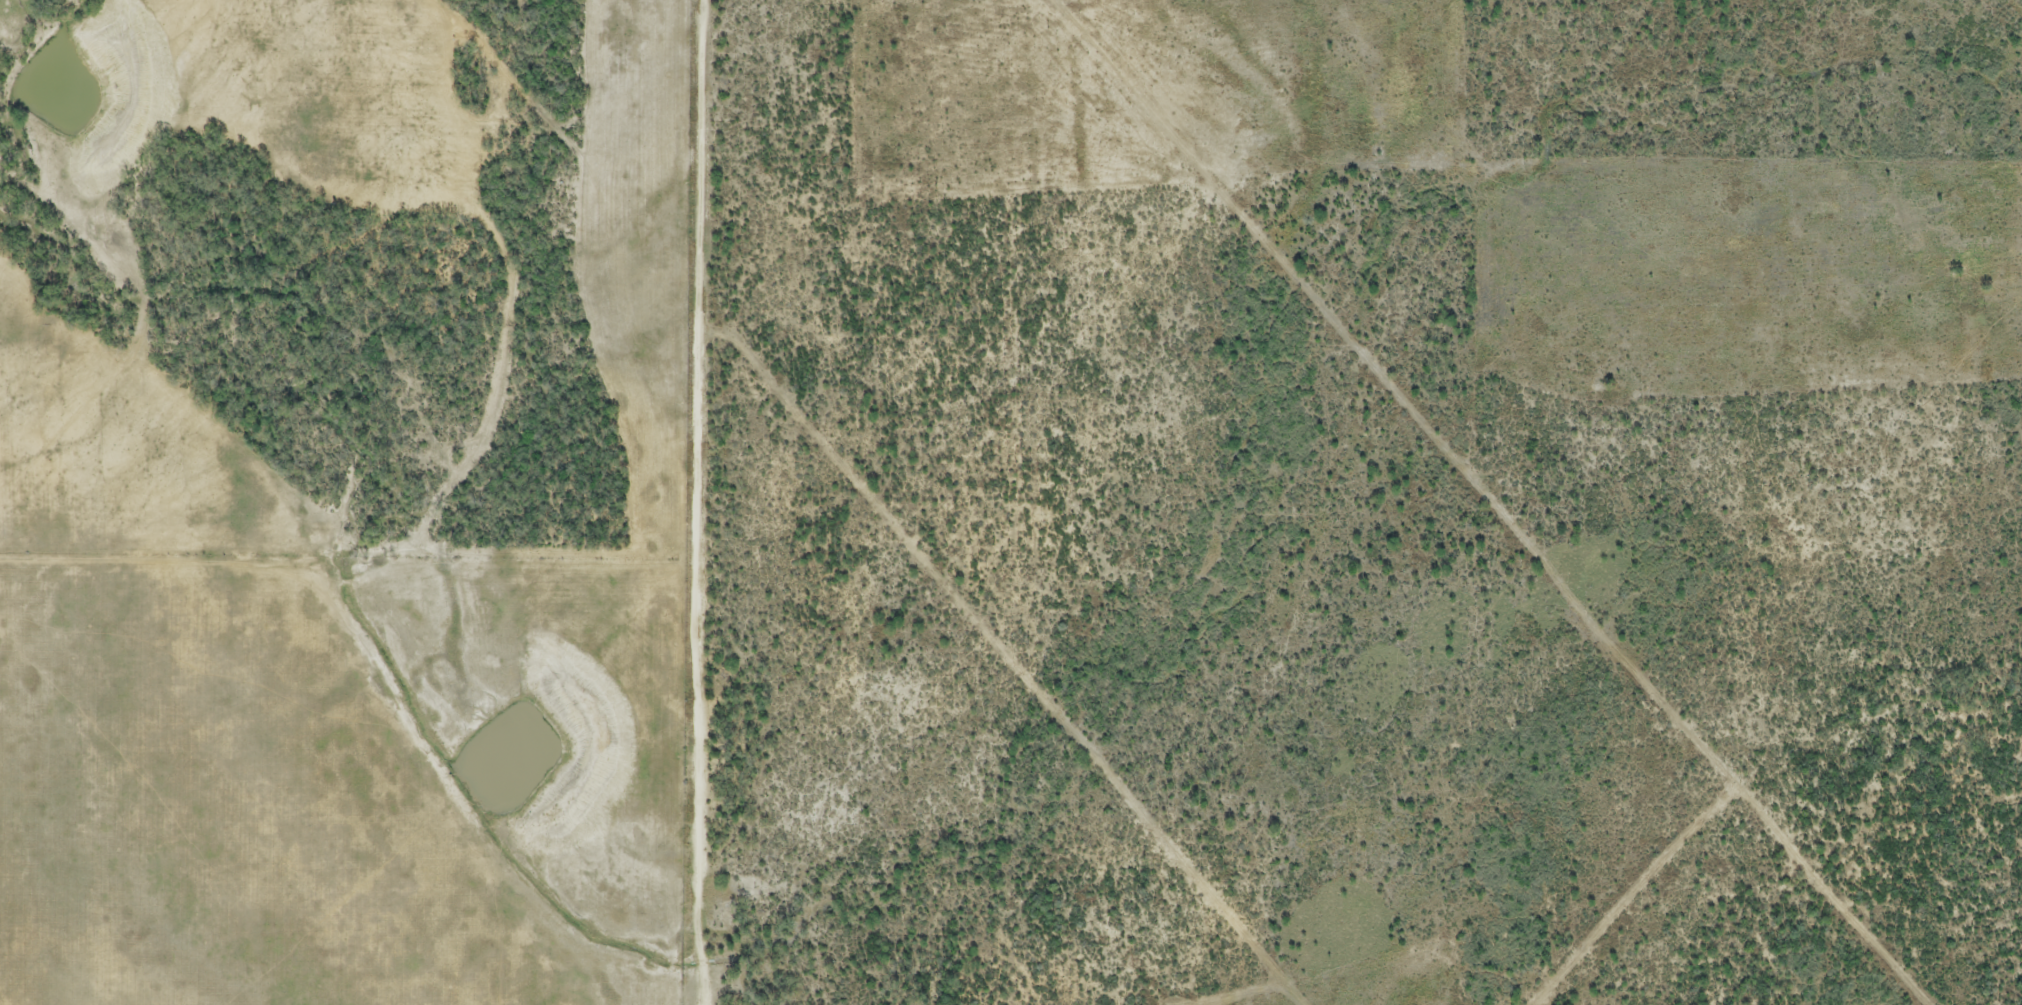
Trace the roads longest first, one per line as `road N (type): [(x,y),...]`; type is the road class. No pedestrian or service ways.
road 1 (residential): [(697,0),(688,1004)]

